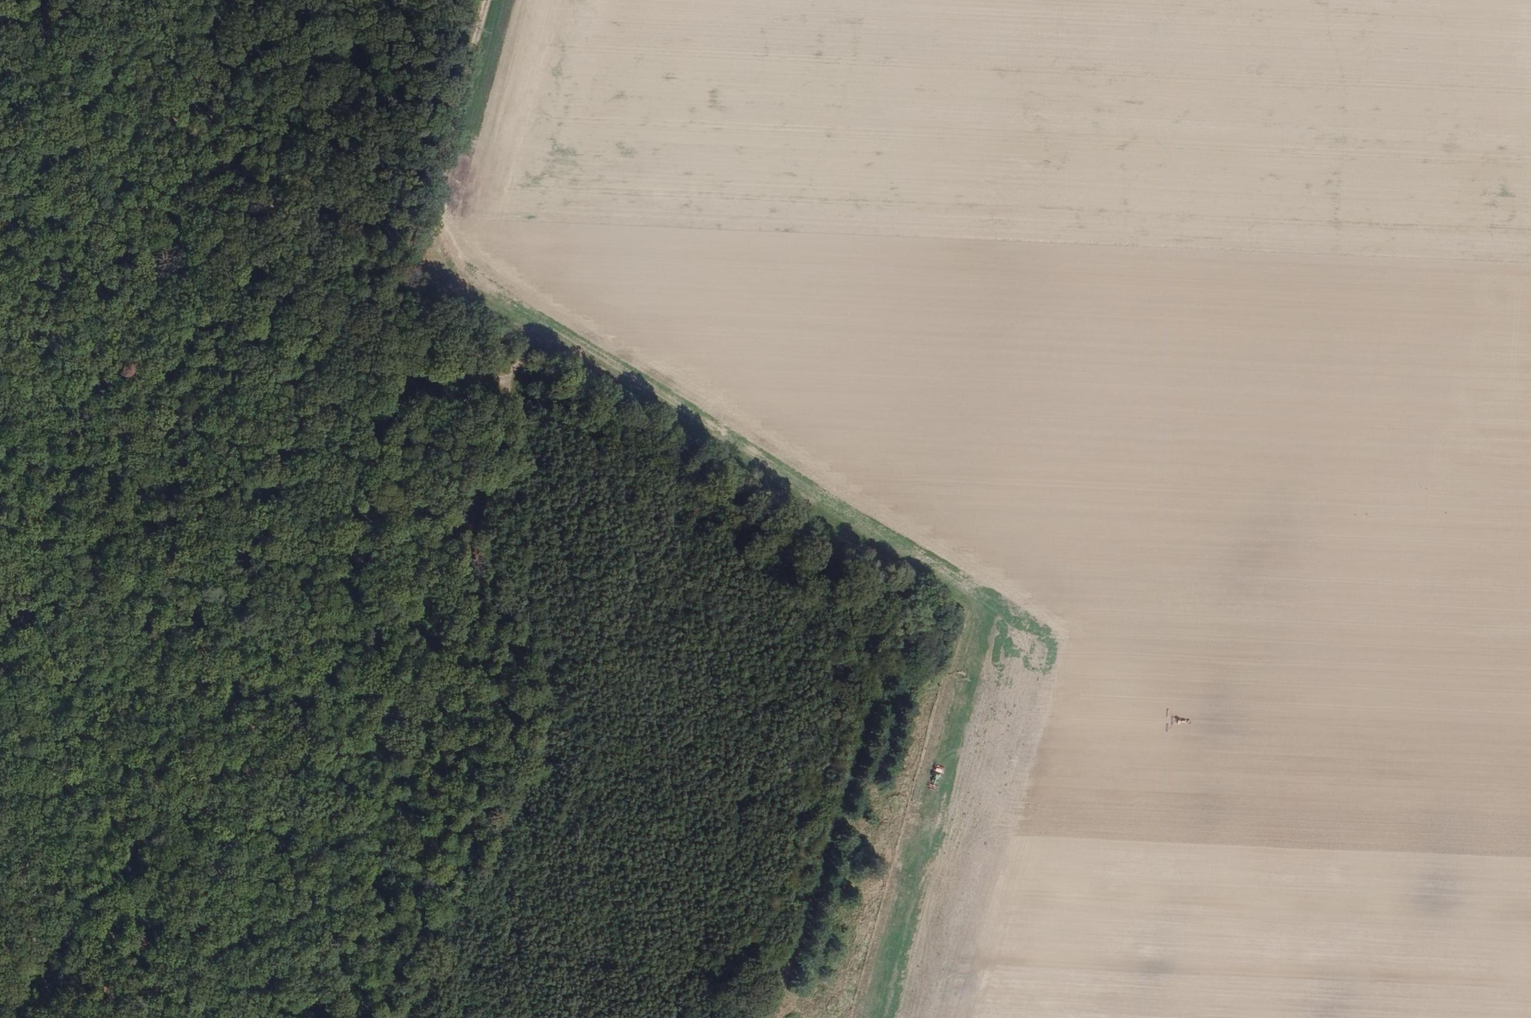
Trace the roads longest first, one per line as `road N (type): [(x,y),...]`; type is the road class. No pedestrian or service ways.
road 1 (track): [(326,1017),(407,777),(523,340),(438,279),(426,211),(484,0)]
road 2 (track): [(0,841),(58,1017)]

